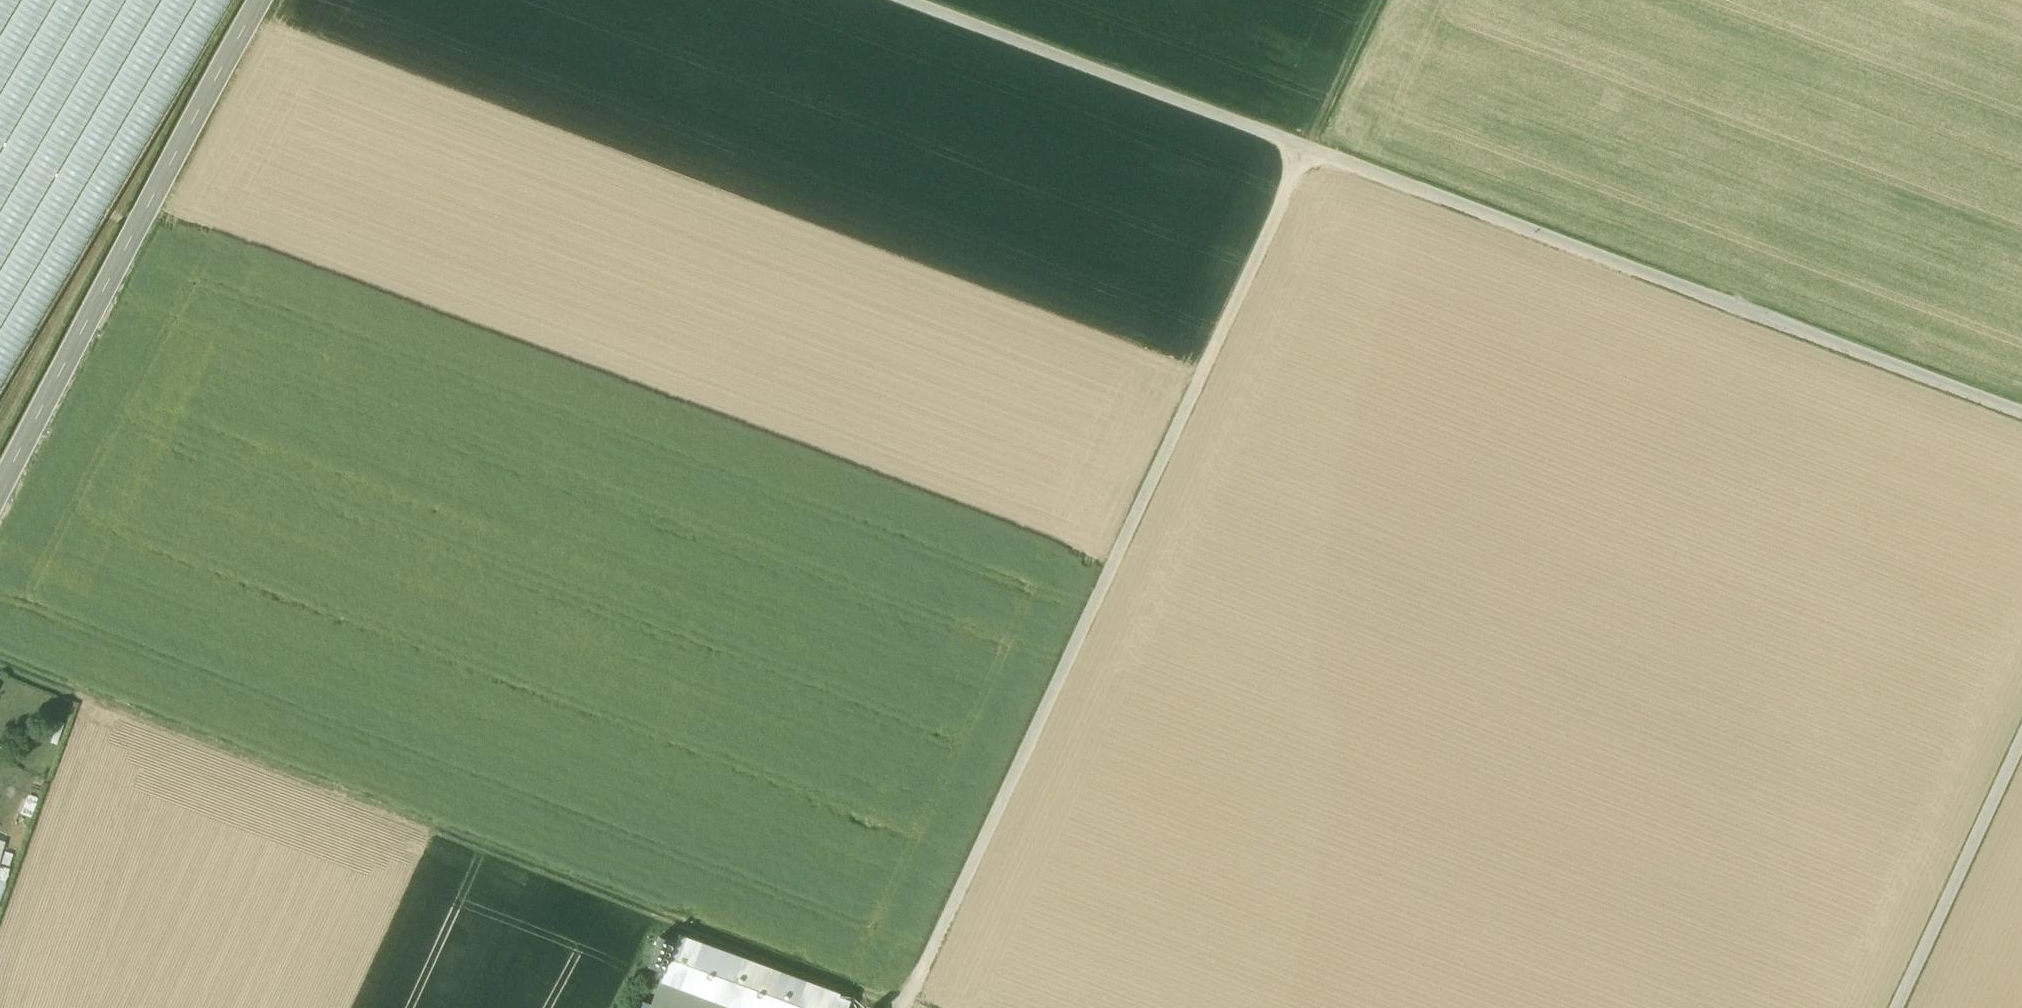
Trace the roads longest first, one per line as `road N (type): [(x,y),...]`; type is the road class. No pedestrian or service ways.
road 1 (track): [(901,0),(2021,414)]
road 2 (track): [(917,1007),(0,666)]
road 3 (track): [(1306,150),(902,1007)]
road 4 (residential): [(0,497),(269,0)]
road 5 (track): [(1897,1007),(2021,740)]
road 6 (track): [(1306,150),(1385,0)]

